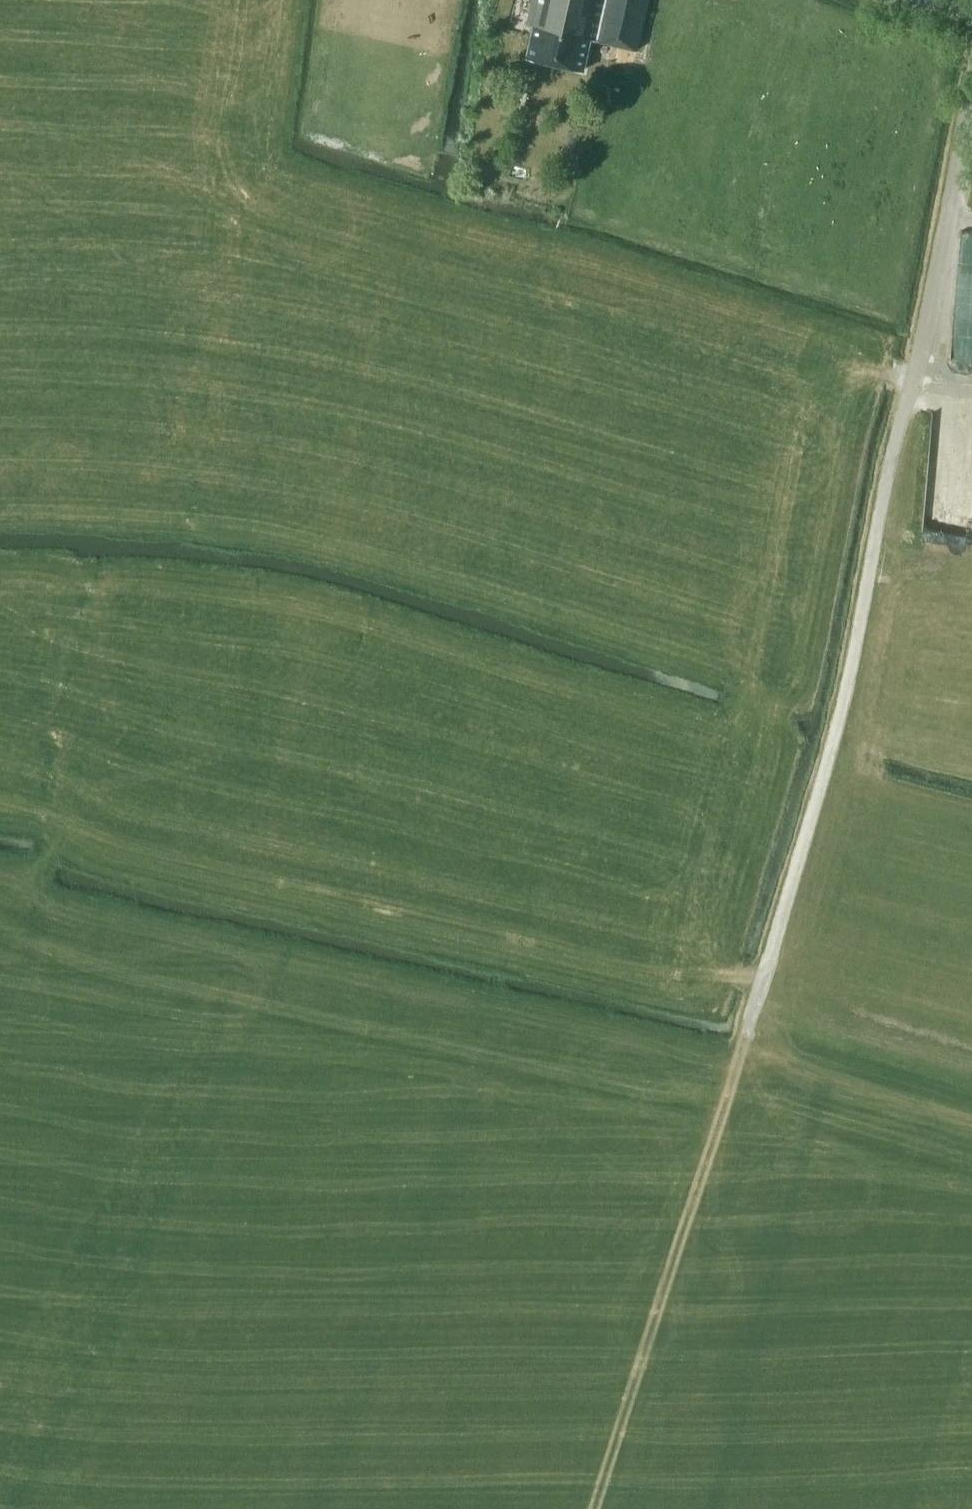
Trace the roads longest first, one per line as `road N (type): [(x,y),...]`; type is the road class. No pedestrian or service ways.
road 1 (track): [(749,1028),(831,740),(915,383)]

